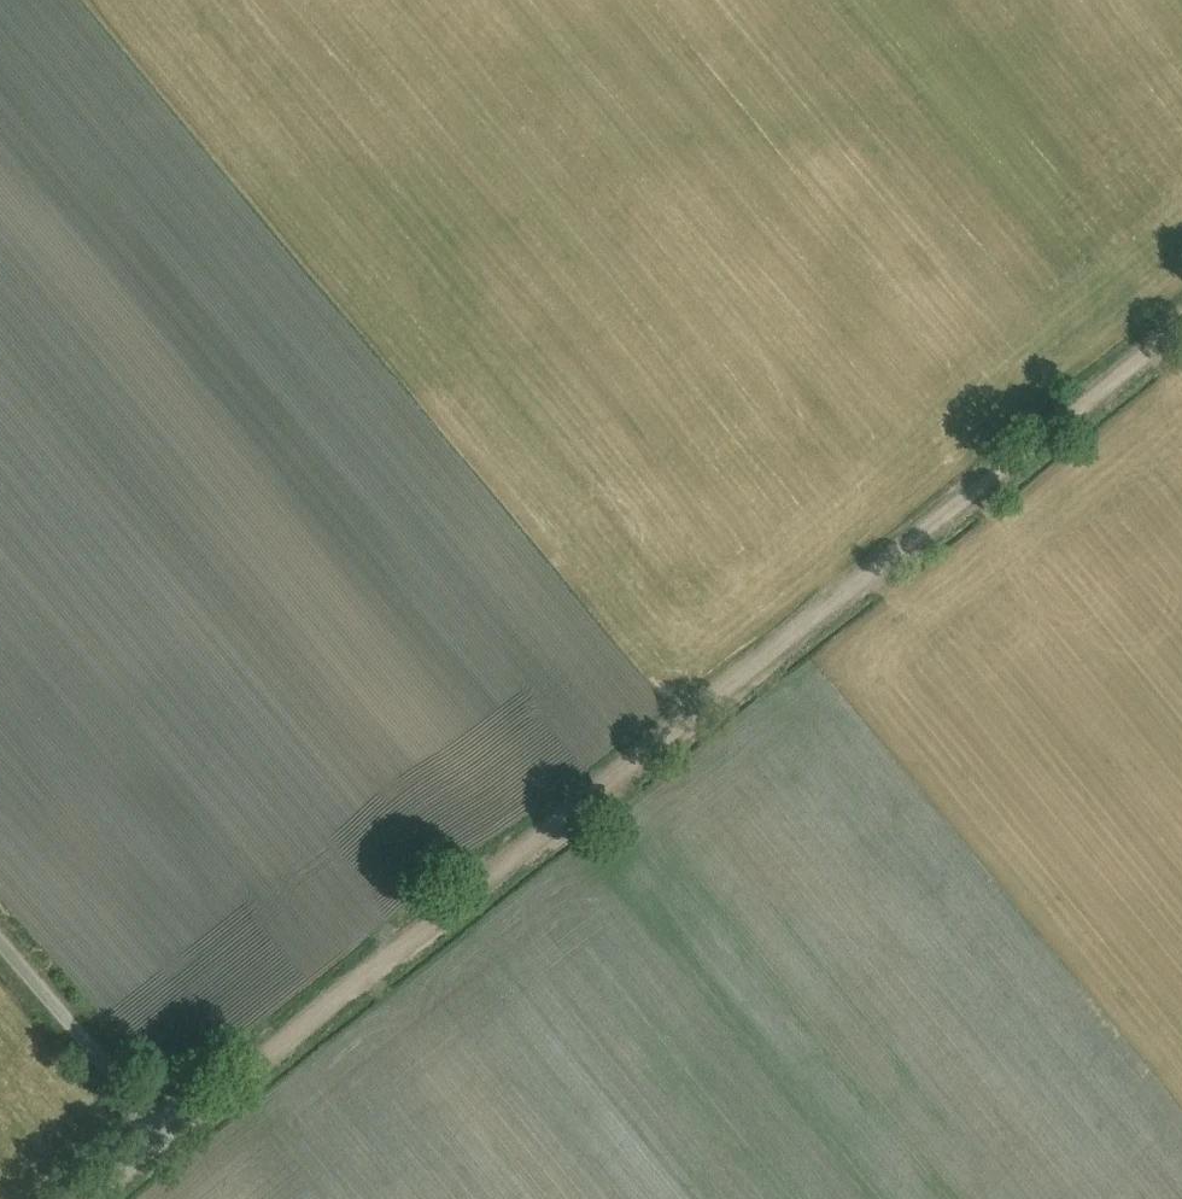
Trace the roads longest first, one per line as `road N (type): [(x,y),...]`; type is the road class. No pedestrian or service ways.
road 1 (track): [(164,1133),(1181,333)]
road 2 (unclassified): [(103,1188),(164,1133),(0,943)]

